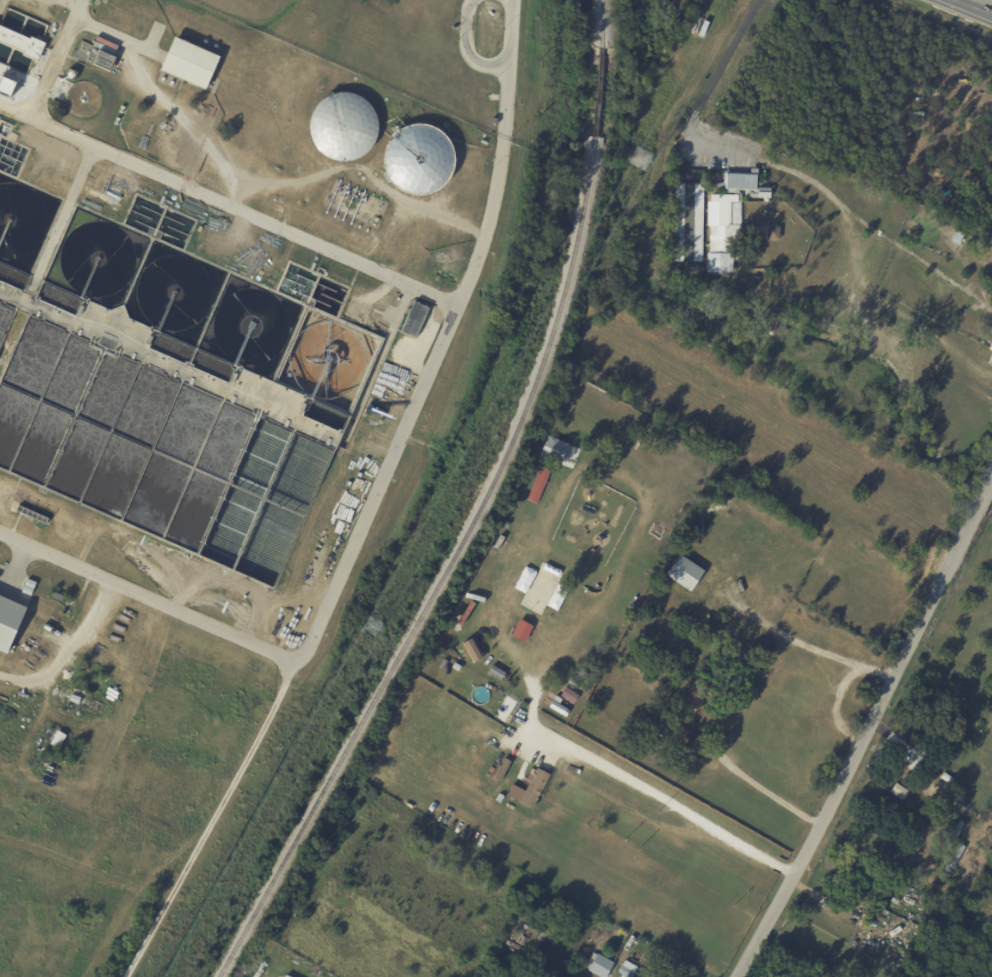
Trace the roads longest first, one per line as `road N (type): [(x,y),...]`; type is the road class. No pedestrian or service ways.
road 1 (residential): [(737,976),(838,797),(991,473)]
road 2 (track): [(290,661),(122,976)]

